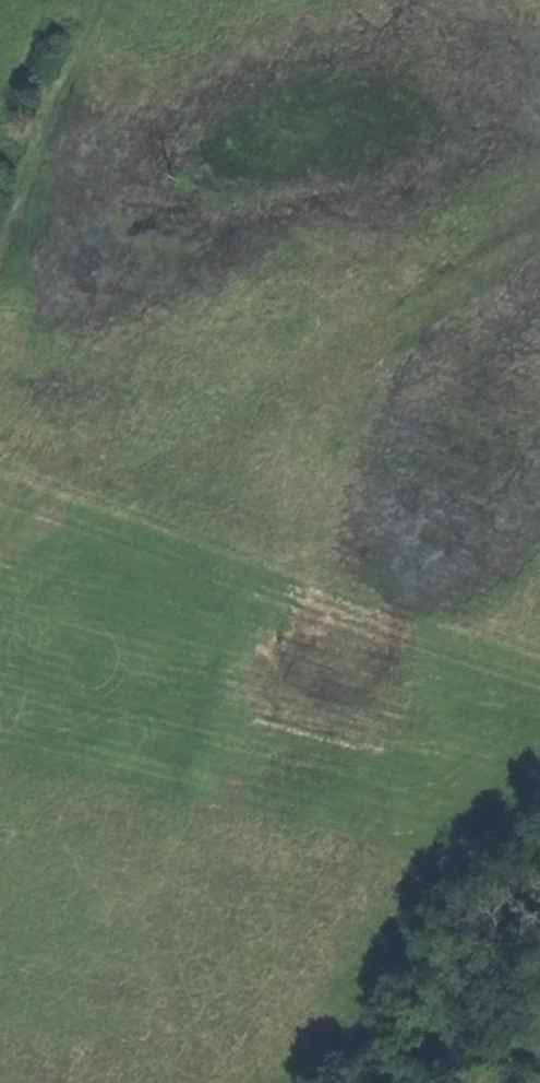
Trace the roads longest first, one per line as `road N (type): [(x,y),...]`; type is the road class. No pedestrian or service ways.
road 1 (track): [(100,0),(0,240)]

